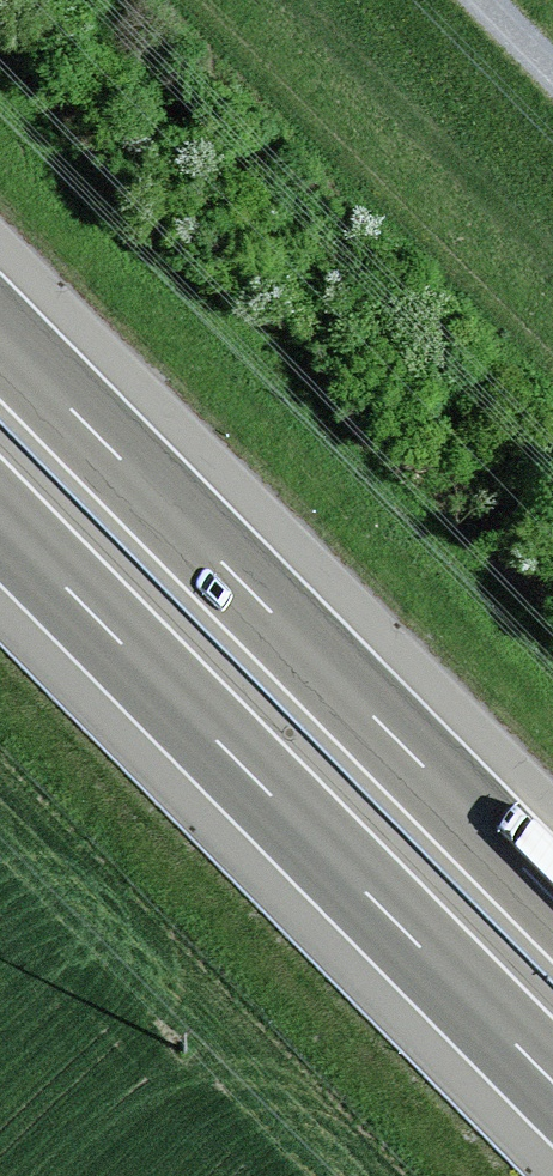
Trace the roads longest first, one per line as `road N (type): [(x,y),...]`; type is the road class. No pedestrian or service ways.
road 1 (motorway): [(0,521),(552,1084)]
road 2 (motorway): [(552,896),(0,334)]

